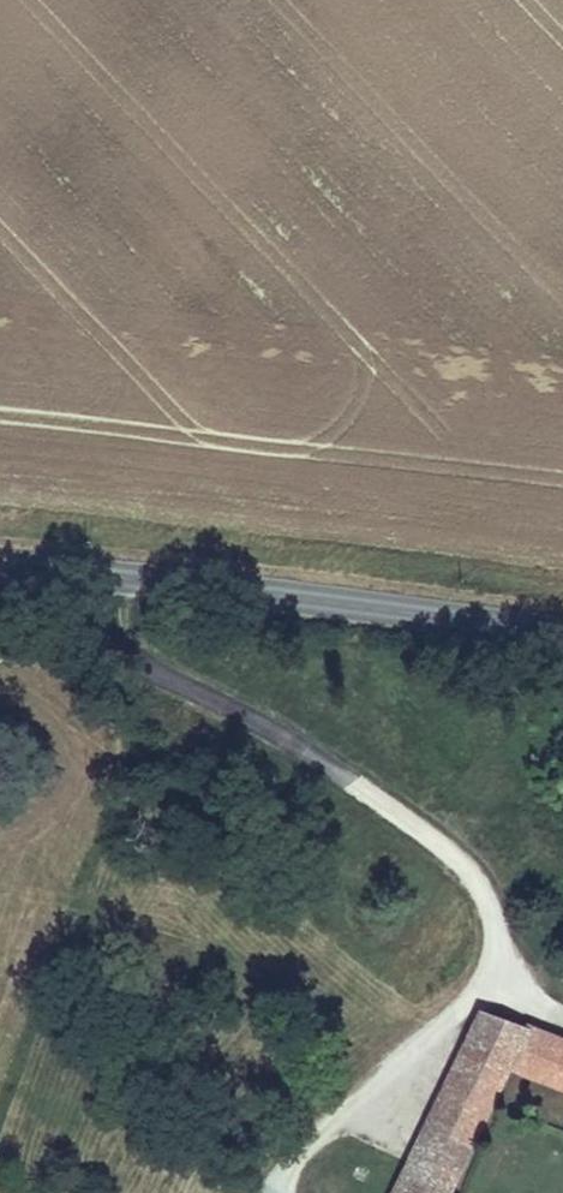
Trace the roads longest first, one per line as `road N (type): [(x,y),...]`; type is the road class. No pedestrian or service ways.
road 1 (tertiary): [(0,566),(562,632)]

